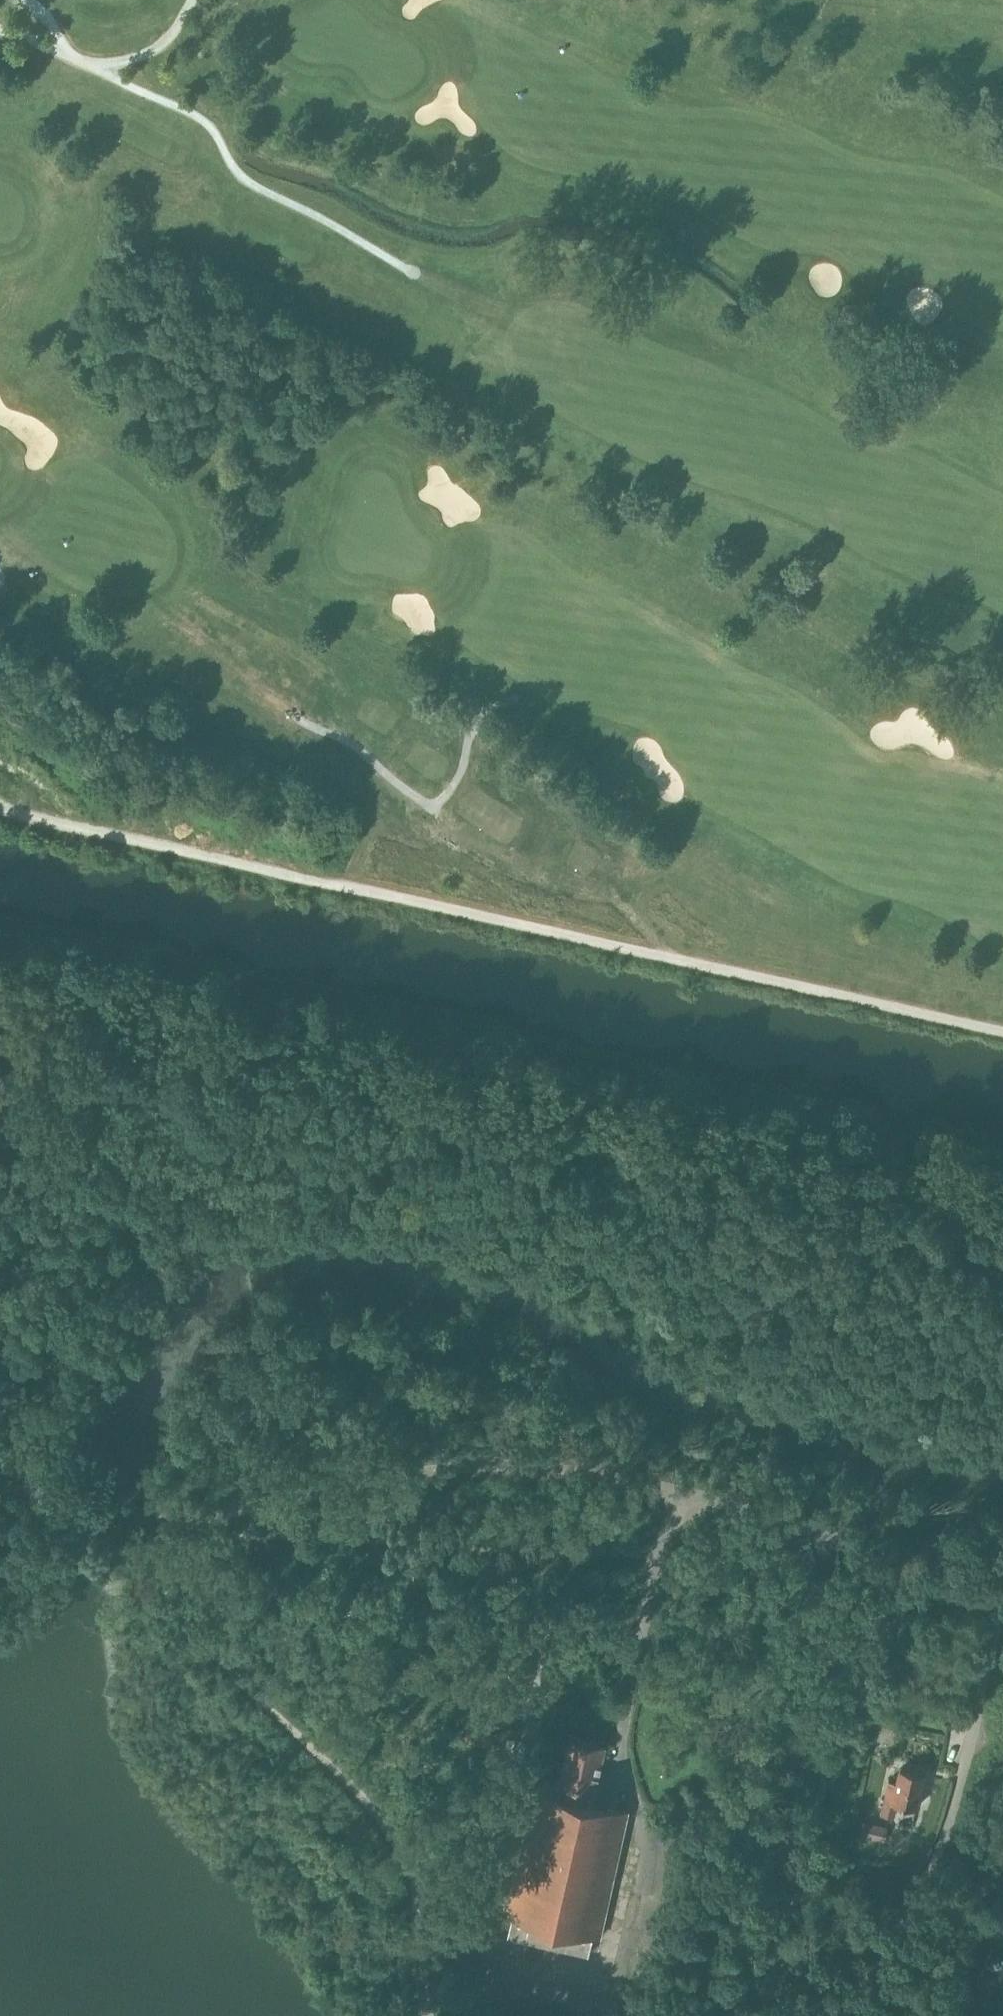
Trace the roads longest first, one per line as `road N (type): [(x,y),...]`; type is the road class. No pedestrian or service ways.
road 1 (unclassified): [(1002,1606),(759,1514),(680,1493)]

